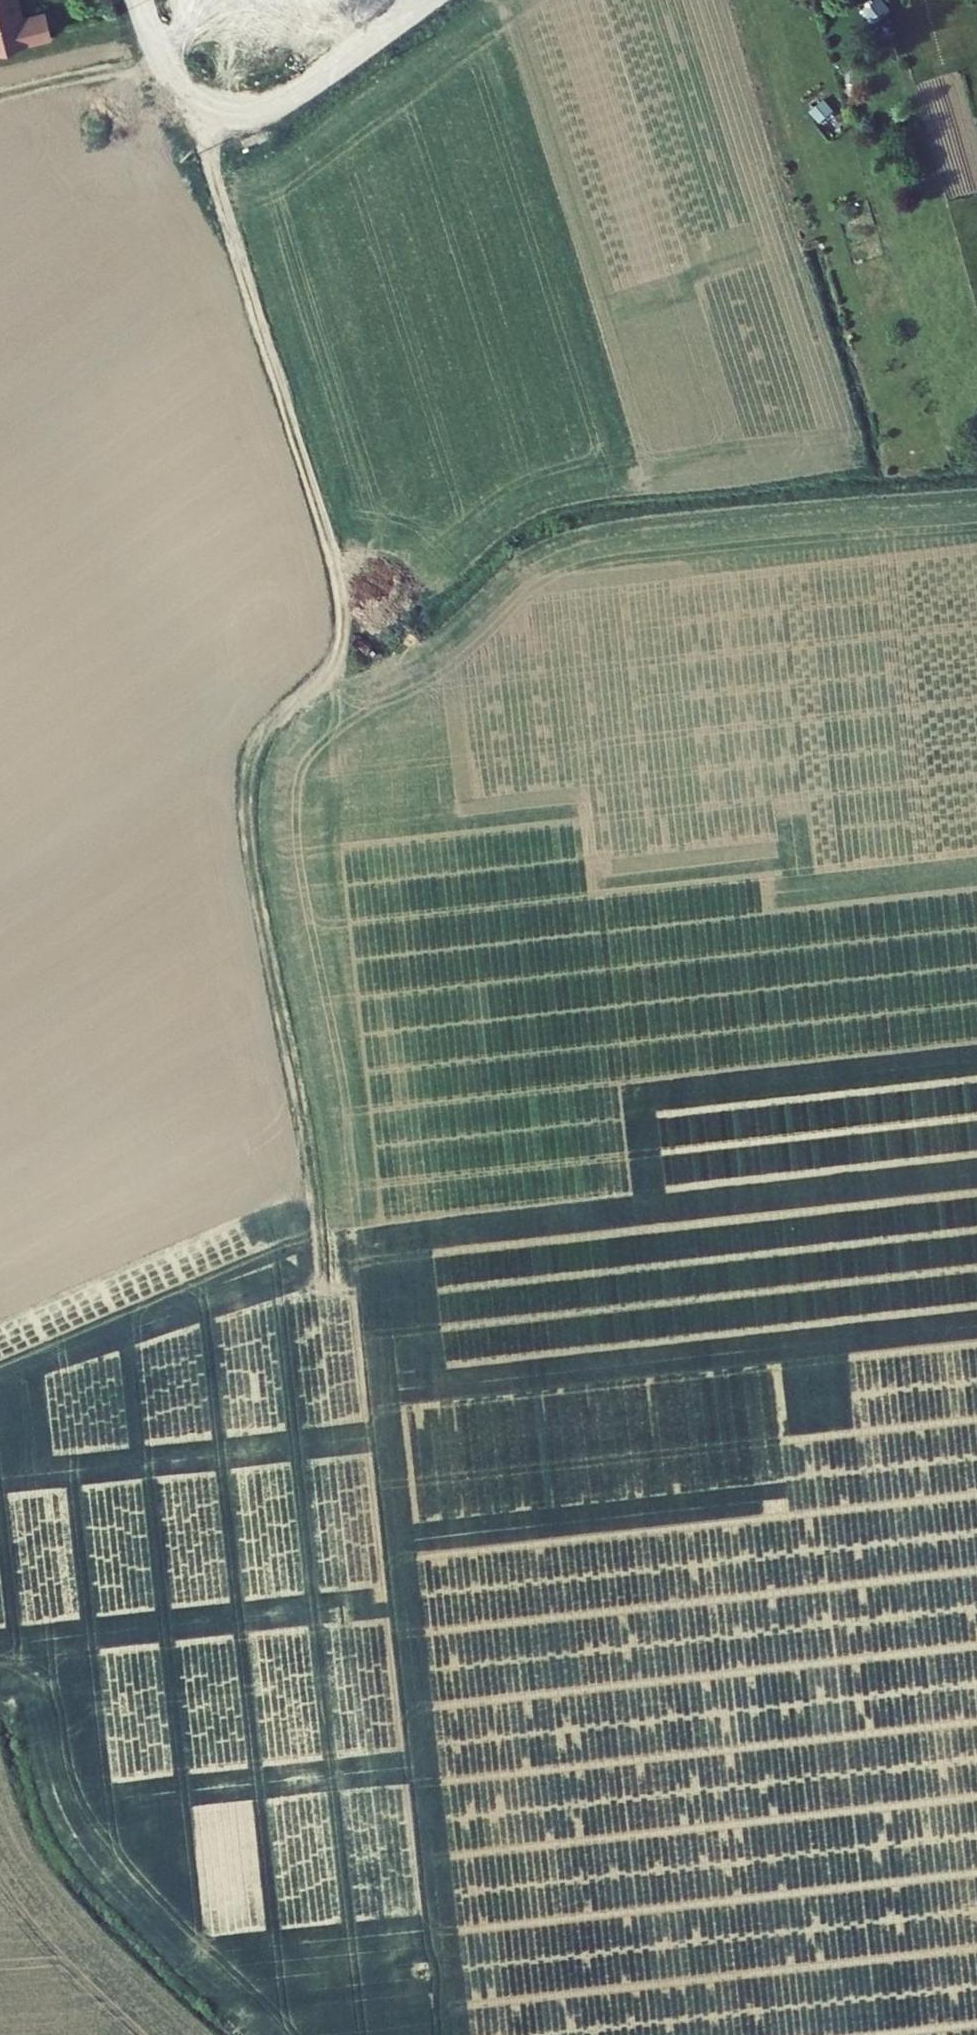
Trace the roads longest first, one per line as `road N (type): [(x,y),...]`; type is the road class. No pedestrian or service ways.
road 1 (unclassified): [(140,0),(158,52),(184,91),(229,109),(267,105),(312,85),(426,0)]

